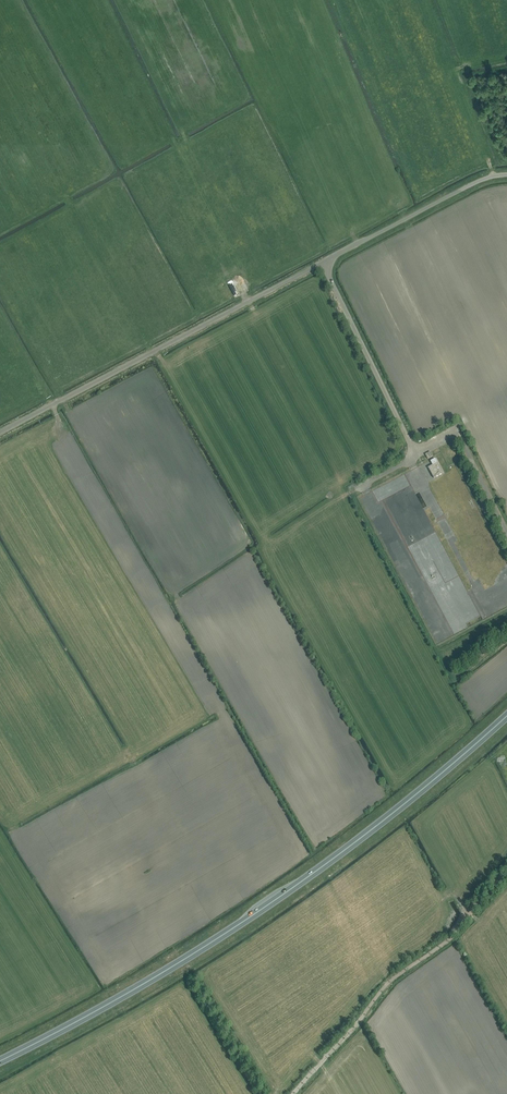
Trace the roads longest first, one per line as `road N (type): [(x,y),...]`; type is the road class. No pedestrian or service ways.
road 1 (trunk): [(0,1061),(267,906),(506,715)]
road 2 (unclassified): [(0,432),(475,182),(506,175)]

